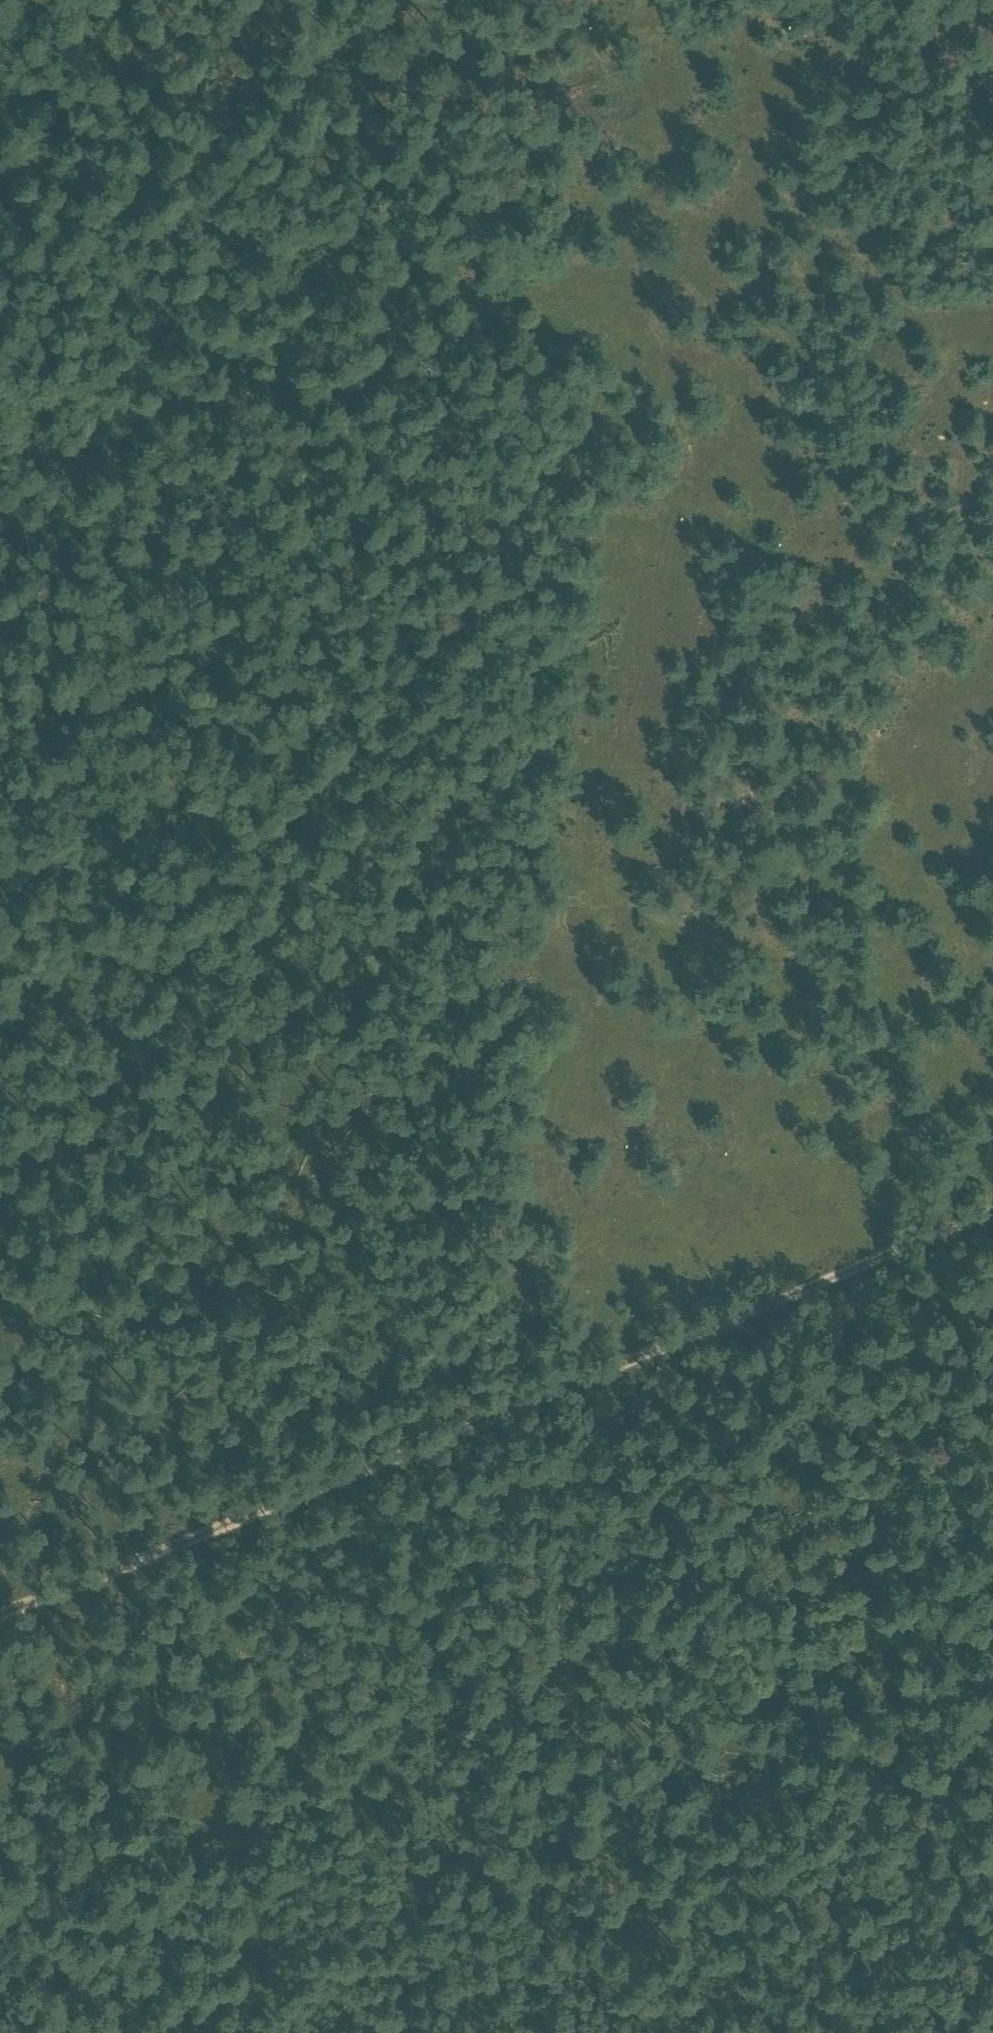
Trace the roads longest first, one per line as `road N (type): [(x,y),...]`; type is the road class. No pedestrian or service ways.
road 1 (track): [(0,1608),(992,1208)]

